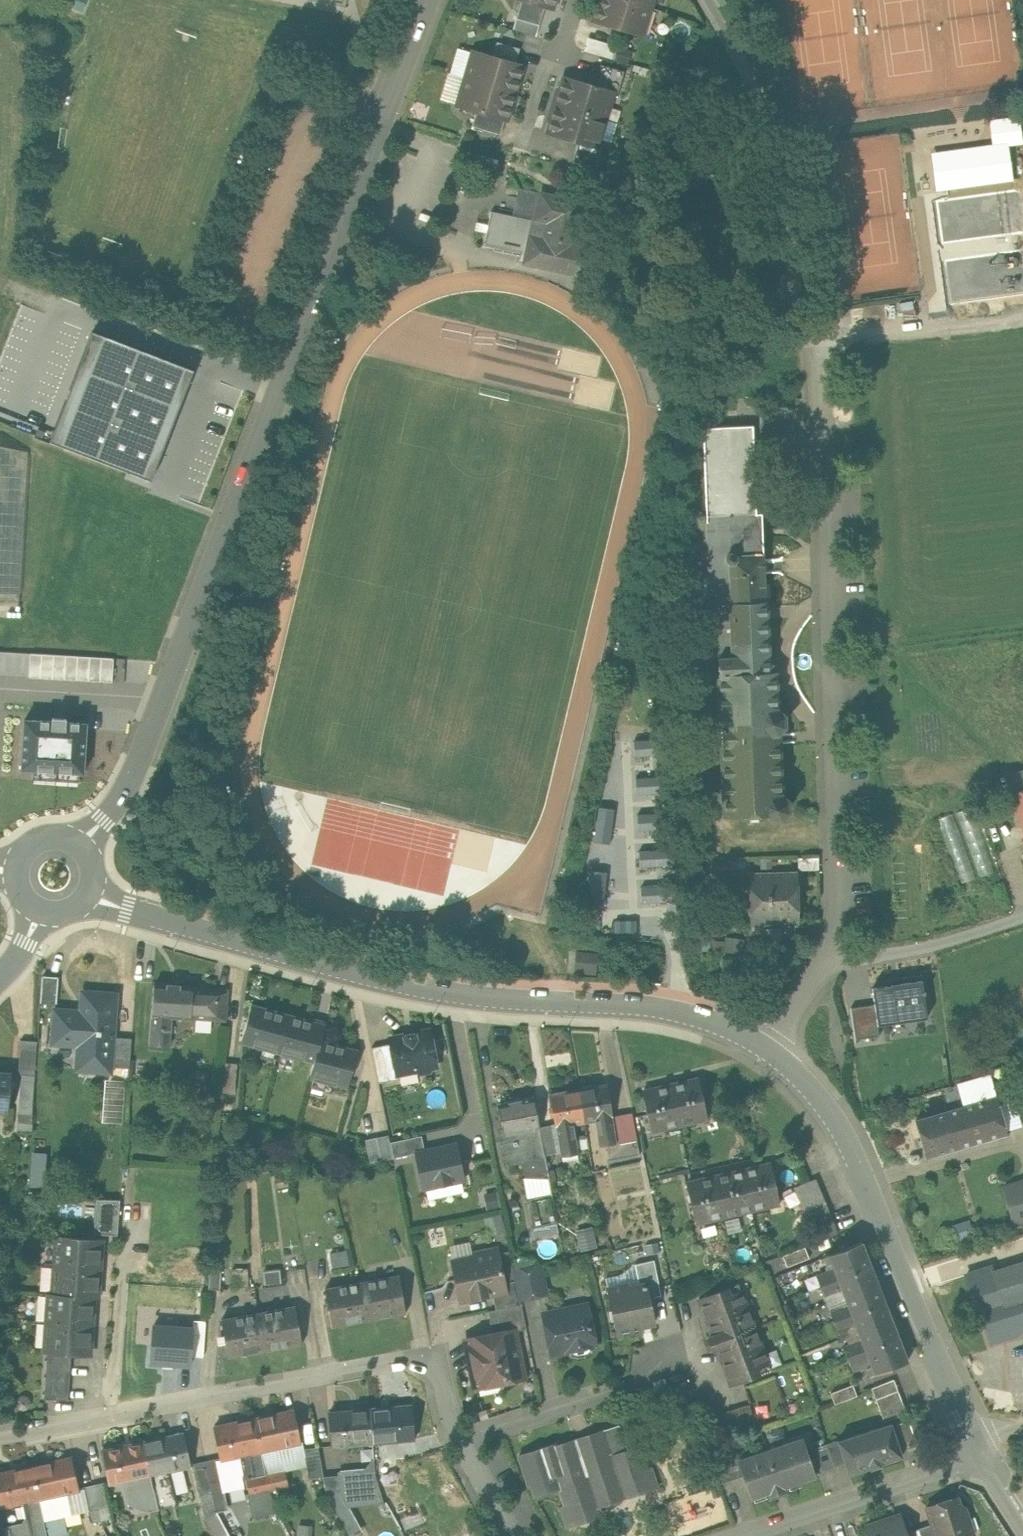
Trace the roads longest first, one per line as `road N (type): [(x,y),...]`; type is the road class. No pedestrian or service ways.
road 1 (residential): [(846,960),(808,337),(764,108),(701,0)]
road 2 (residential): [(427,0),(139,765),(81,846)]
road 3 (tertiary): [(767,1044),(654,1004),(442,992),(88,896)]
road 4 (residential): [(0,1433),(424,1355),(437,1362),(461,1443)]
road 5 (tertiary): [(974,1432),(831,1114),(767,1044)]
road 6 (residential): [(744,1535),(986,1457)]
road 7 (residential): [(461,1443),(690,1366)]
road 8 (track): [(808,337),(1022,312)]
road 9 (unclassified): [(846,960),(942,942),(1022,915)]
road 10 (residential): [(579,0),(564,50),(545,66),(526,129)]

